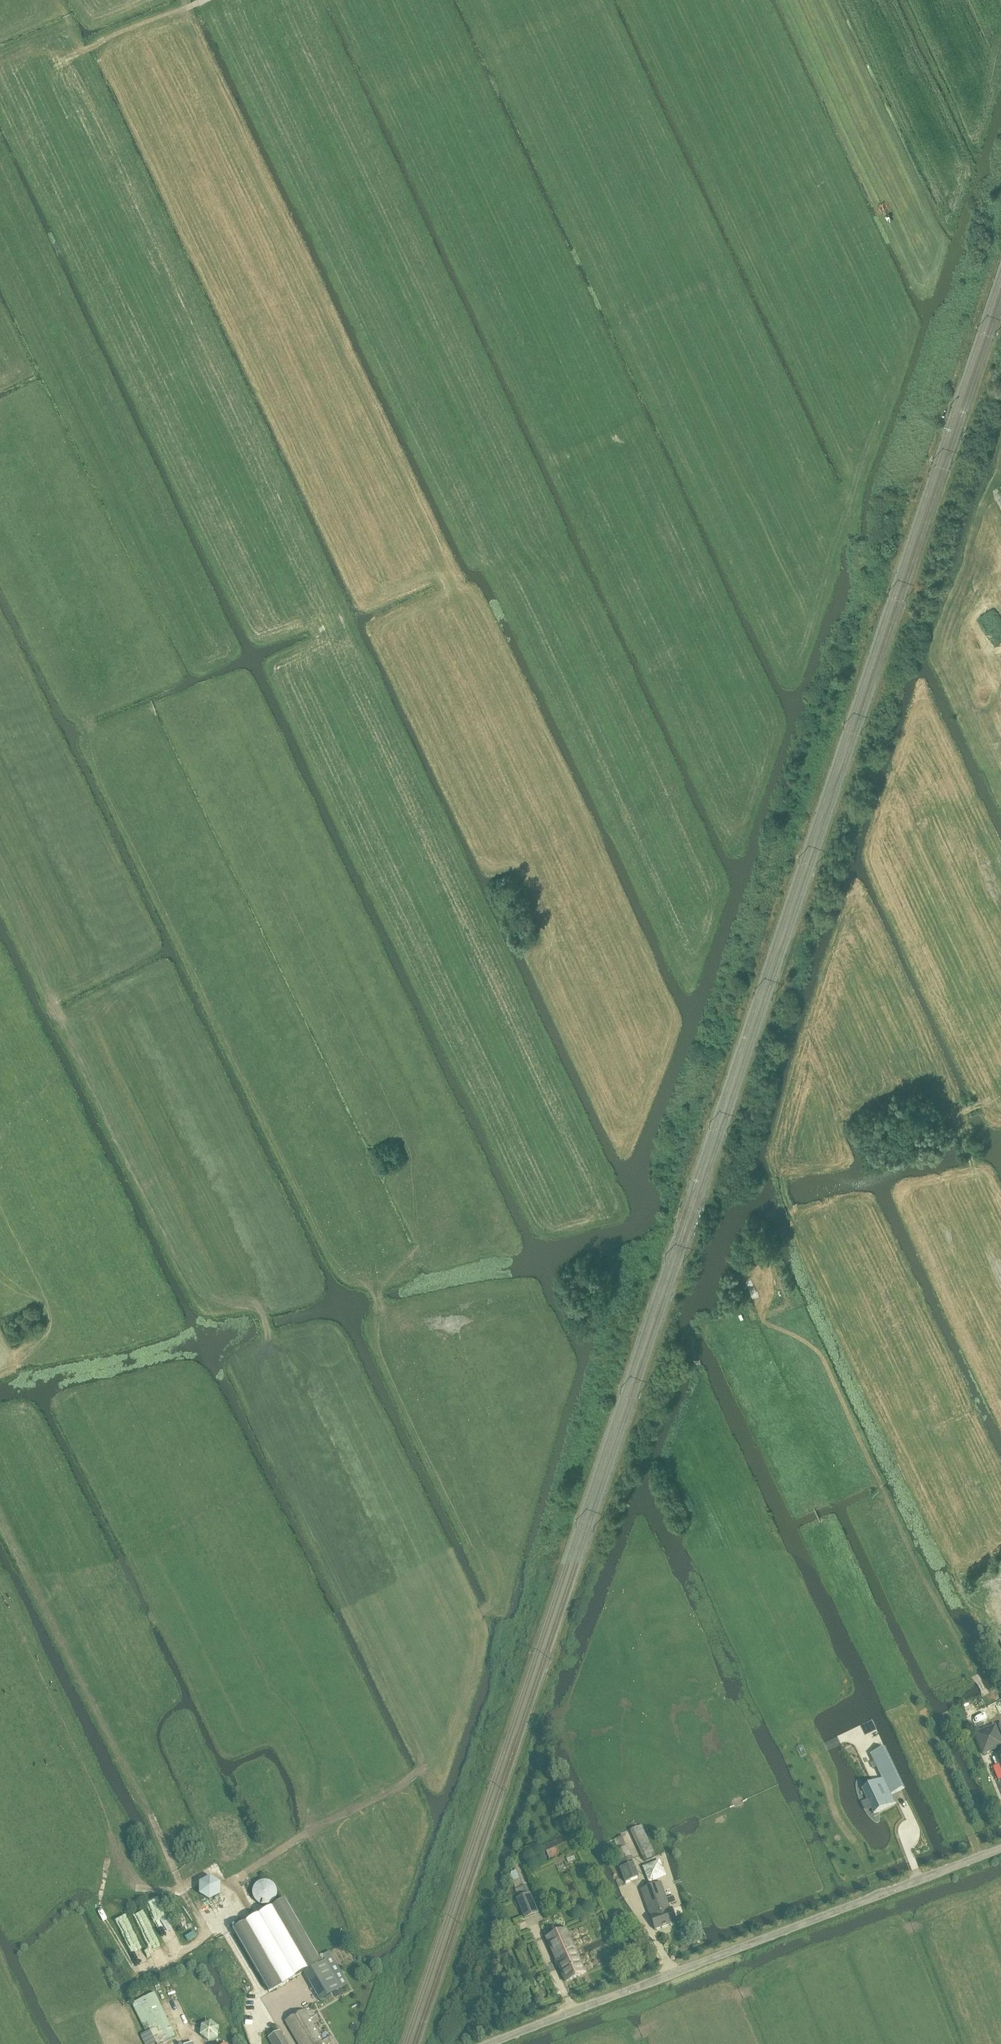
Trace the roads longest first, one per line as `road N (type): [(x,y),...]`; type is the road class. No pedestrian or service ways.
road 1 (unclassified): [(491,2043),(1000,1848)]
road 2 (track): [(1000,1888),(922,1923),(797,1959),(752,1991),(701,1999),(657,2024),(592,2043)]

